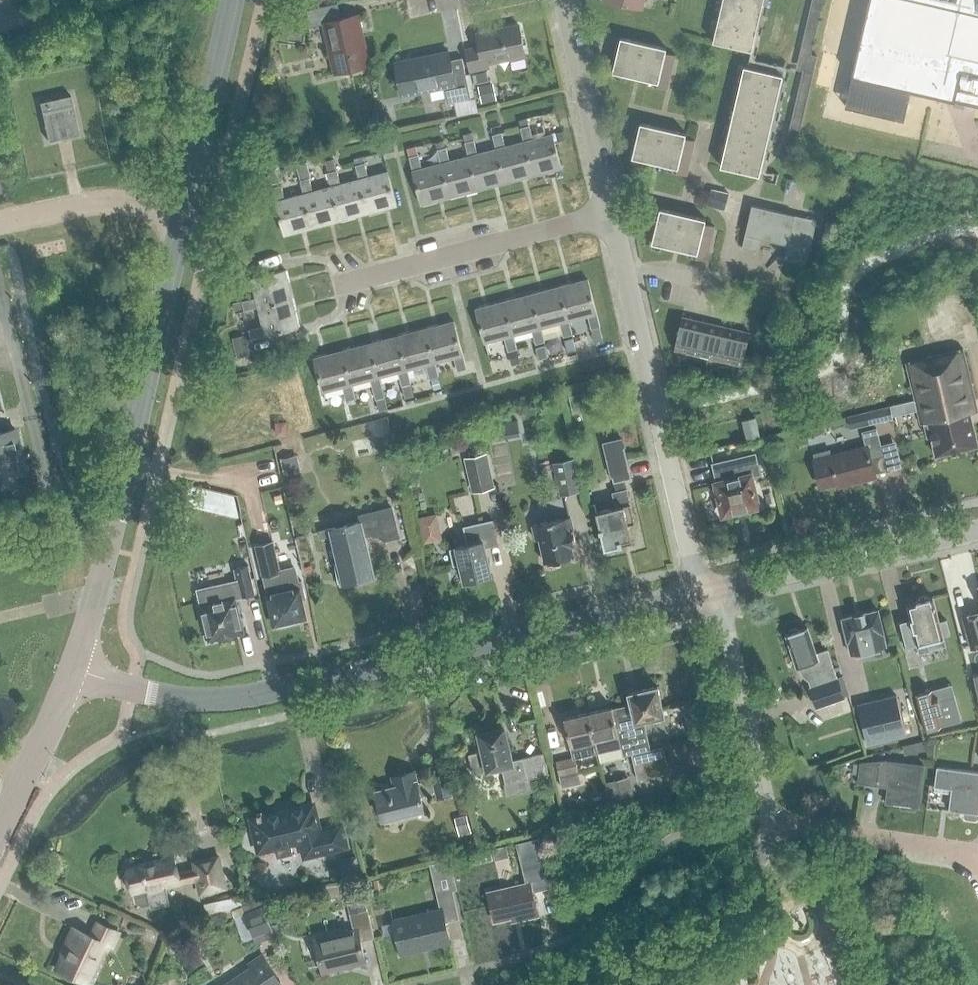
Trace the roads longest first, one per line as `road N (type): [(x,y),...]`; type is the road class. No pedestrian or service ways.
road 1 (tertiary): [(73,669),(233,0)]
road 2 (tertiary): [(73,669),(178,698),(234,697),(707,592)]
road 3 (residential): [(707,592),(611,212)]
road 4 (residential): [(335,288),(611,212)]
road 5 (residential): [(556,984),(711,910),(753,870),(769,822)]
road 6 (tertiary): [(707,592),(977,530)]
road 7 (residential): [(769,822),(727,633),(707,592)]
road 8 (residential): [(611,212),(563,0)]
road 9 (residential): [(977,860),(769,822)]
road 10 (tertiary): [(0,828),(73,669)]

